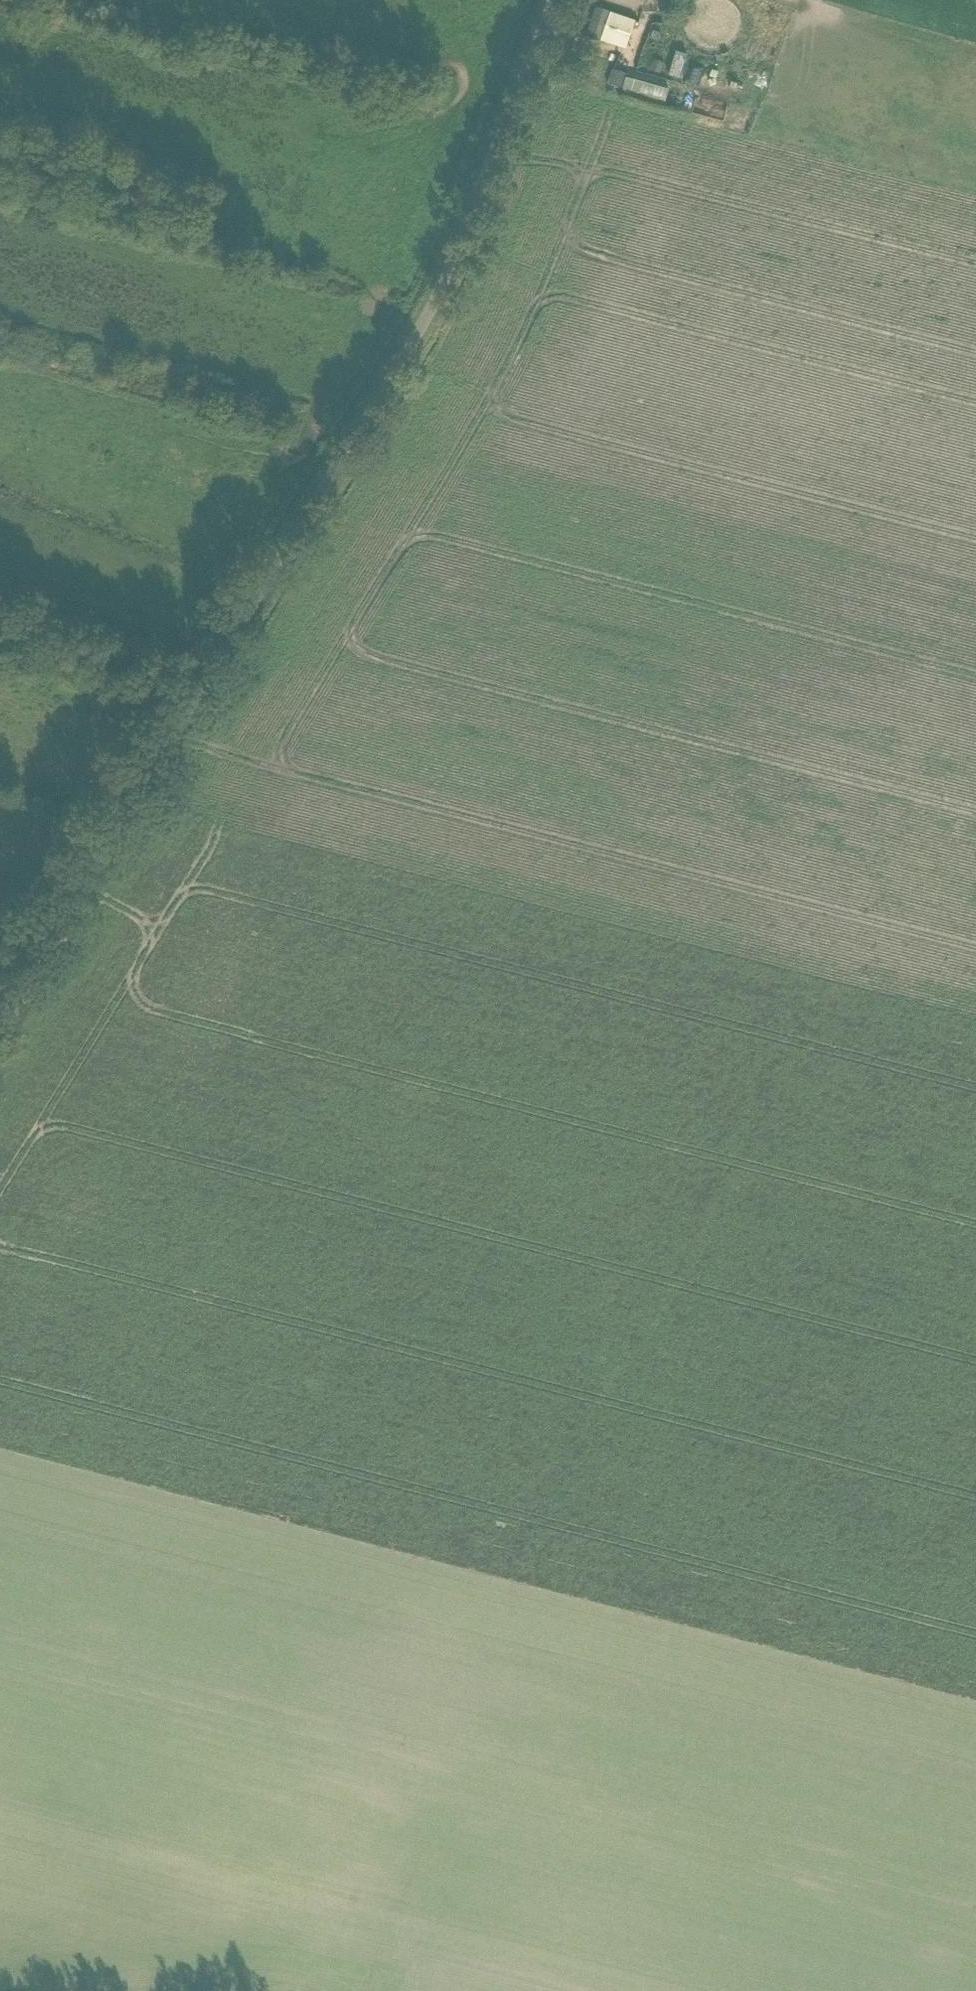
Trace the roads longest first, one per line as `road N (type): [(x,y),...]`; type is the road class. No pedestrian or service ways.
road 1 (unclassified): [(0,1024),(288,572),(430,315),(557,0)]

